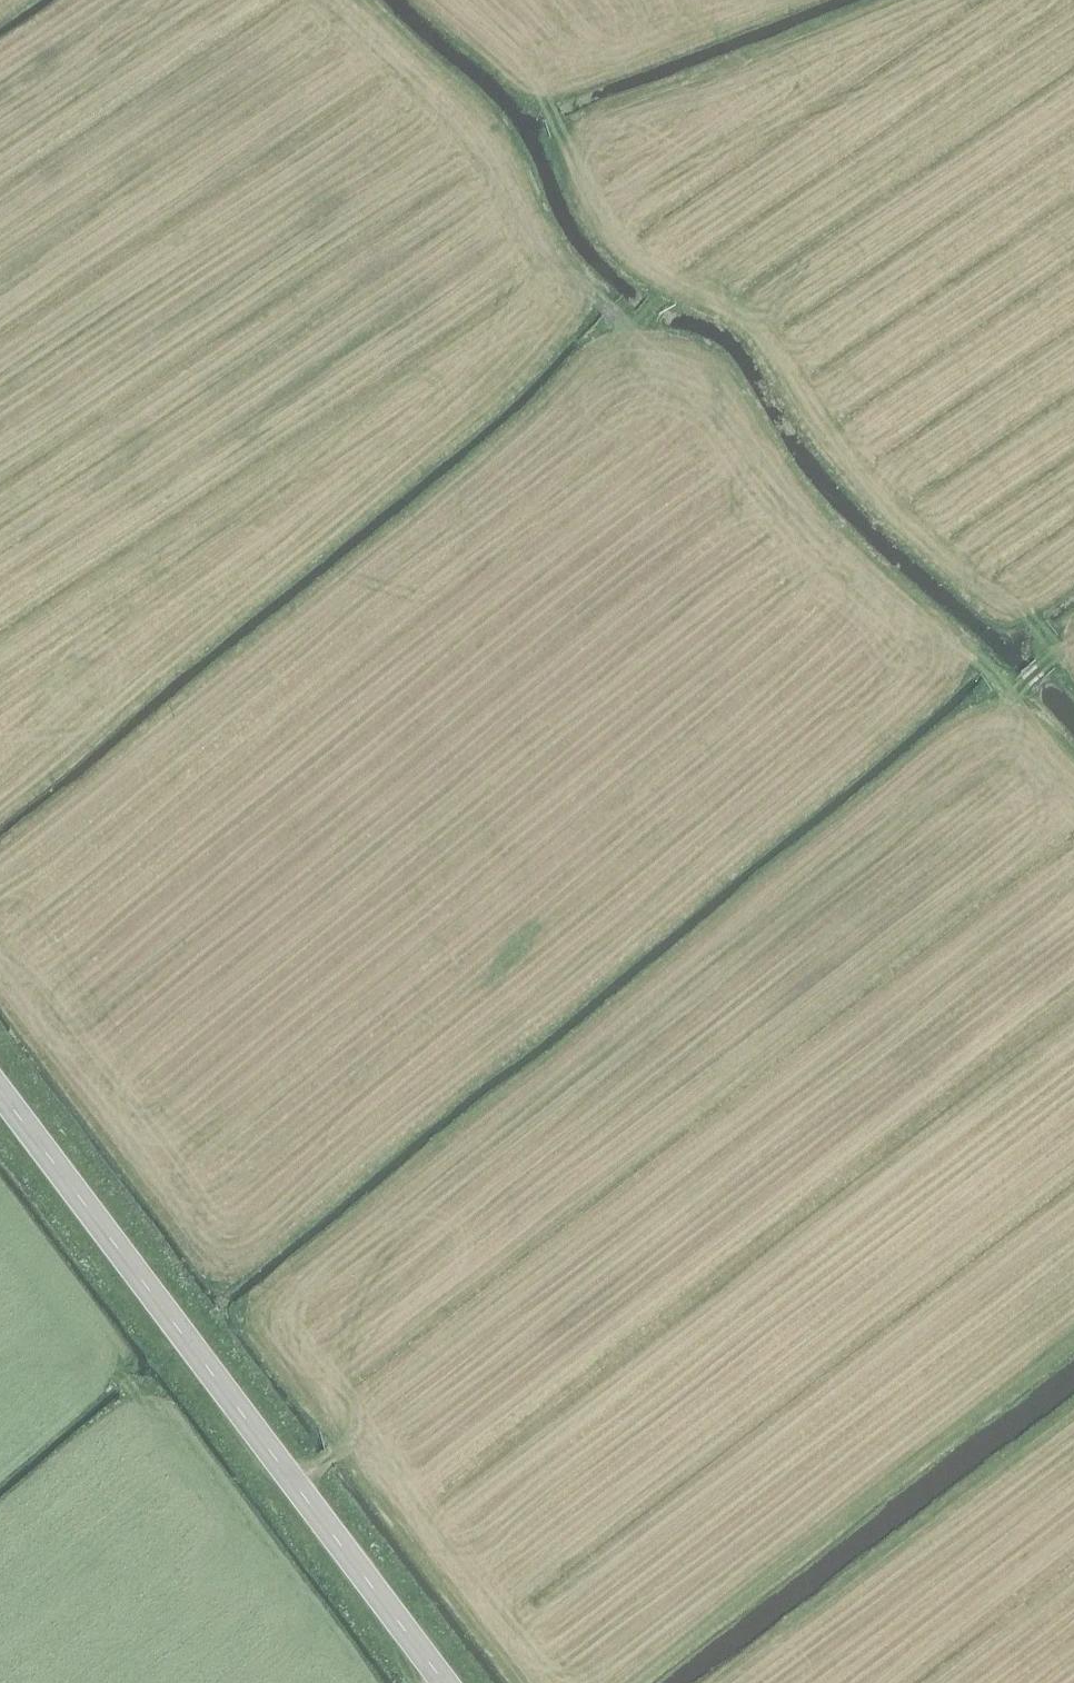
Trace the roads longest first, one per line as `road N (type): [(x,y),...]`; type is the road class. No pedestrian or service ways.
road 1 (secondary): [(444,1682),(0,1092)]

